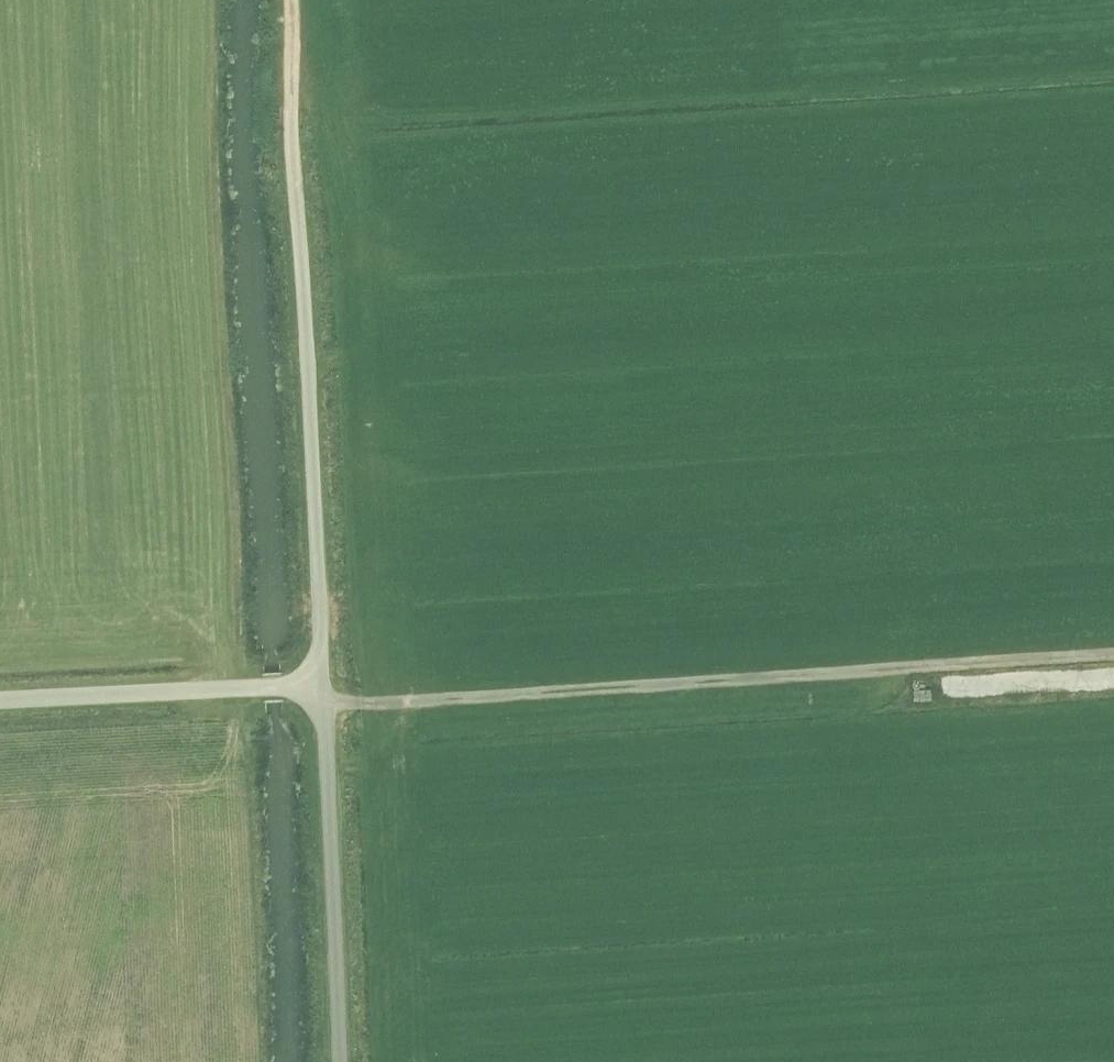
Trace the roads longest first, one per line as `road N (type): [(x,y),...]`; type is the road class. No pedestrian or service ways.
road 1 (unclassified): [(321,683),(292,124)]
road 2 (unclassified): [(343,1061),(321,683)]
road 3 (unclassified): [(321,683),(0,699)]
road 4 (track): [(286,0),(292,124)]

